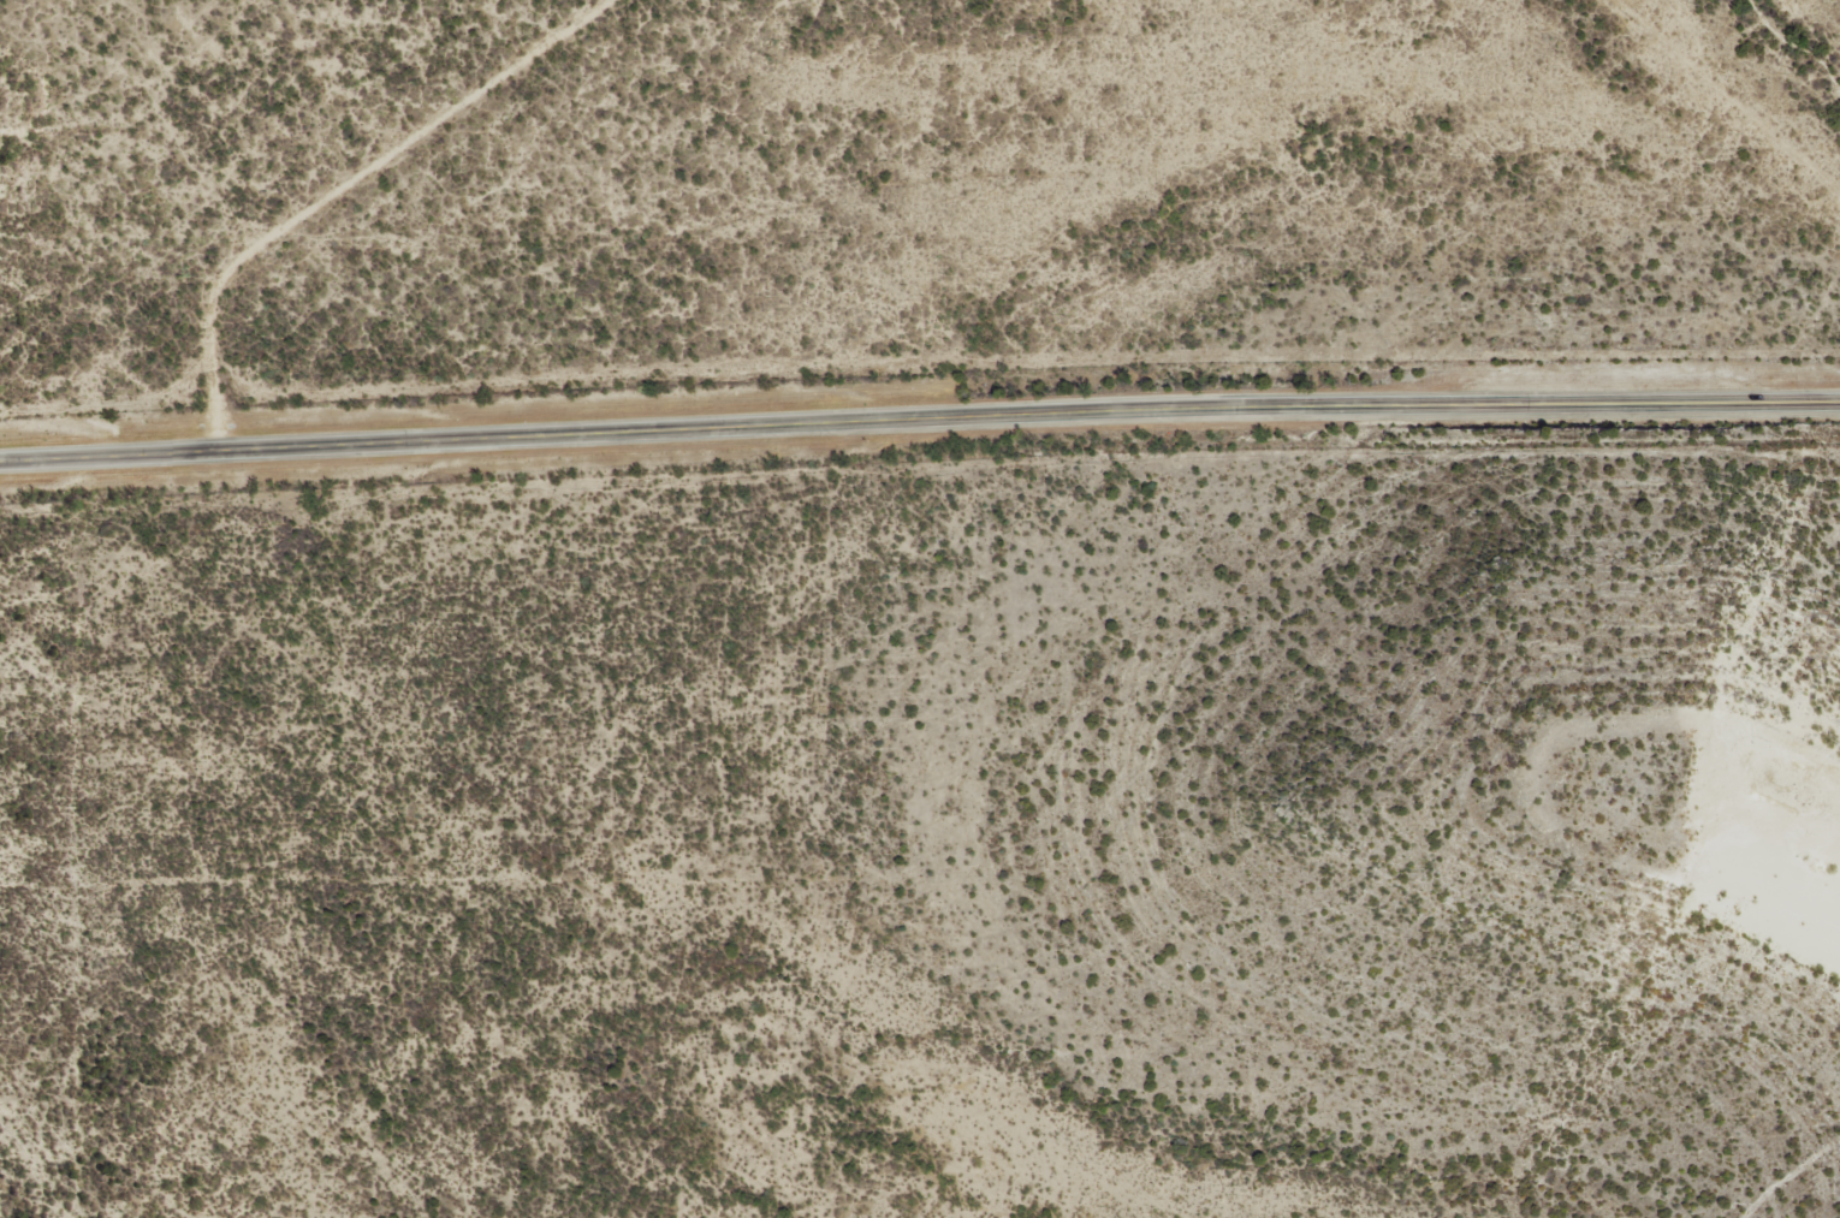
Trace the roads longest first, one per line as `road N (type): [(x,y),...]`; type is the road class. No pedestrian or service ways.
road 1 (primary): [(0,461),(1253,406),(1839,400)]

